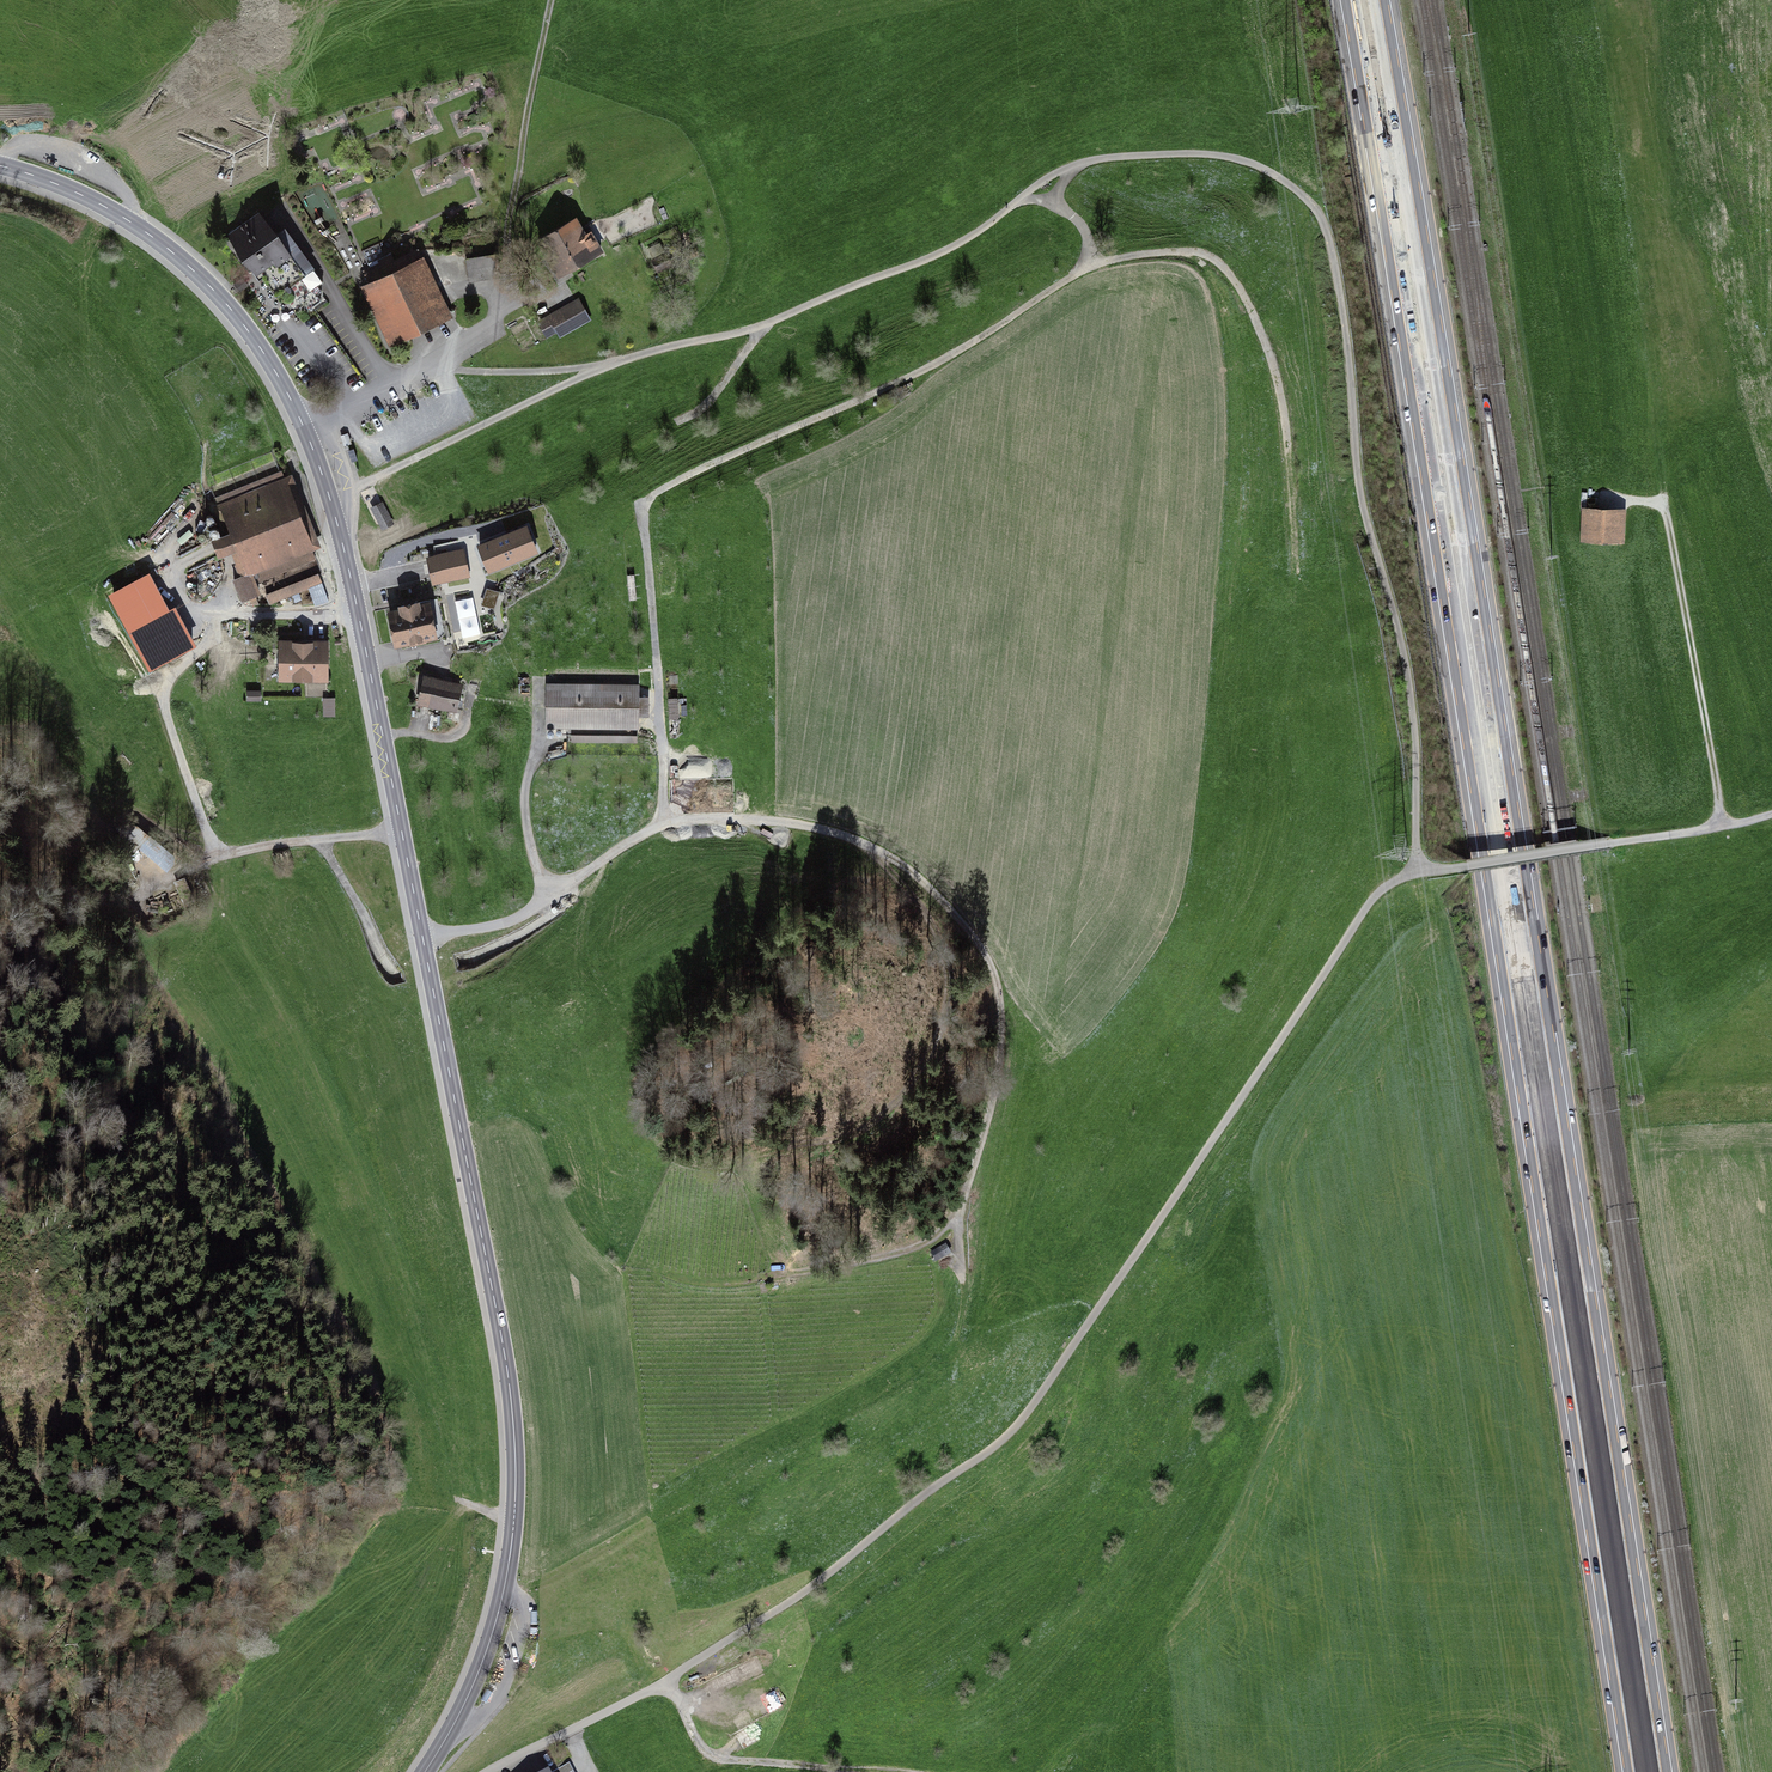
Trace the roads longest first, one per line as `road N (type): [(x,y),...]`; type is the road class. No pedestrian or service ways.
road 1 (secondary): [(425,1771),(474,1686),(505,1586),(515,1506),(513,1416),(341,538),(289,396),(227,305),(118,214),(0,166)]
road 2 (motorway): [(1350,0),(1634,1771)]
road 3 (motorway): [(1662,1771),(1379,0)]
road 4 (track): [(321,840),(376,953),(399,978),(452,973),(521,938),(551,915),(558,892),(667,822),(645,500),(765,433),(954,352),(1109,261),(1198,253),(1229,274),(1275,374),(1288,452)]
road 5 (track): [(603,367),(751,329),(955,246),(1080,162),(1173,154),(1242,160),(1280,180),(1313,204),(1328,234),(1360,490),(1412,680),(1419,871)]
road 6 (track): [(1419,871),(1395,878),(1363,912),(1003,1438),(778,1610),(660,1684),(485,1771)]
road 7 (track): [(667,822),(766,820),(826,830),(868,849),(908,892),(948,960),(950,1005),(904,1096),(850,1136),(735,1165),(684,1156)]
road 8 (track): [(868,849),(915,872),(982,951),(999,995),(996,1054),(953,1218),(925,1240),(780,1273)]
road 9 (track): [(1723,825),(1663,504),(1603,498)]
road 10 (track): [(760,323),(700,410),(539,517),(549,539),(560,542)]
road 11 (track): [(506,301),(508,232),(551,0)]
road 12 (track): [(330,498),(603,367)]
road 13 (track): [(660,1684),(711,1756),(906,1771)]
road 14 (track): [(216,855),(165,698),(172,677),(209,642),(217,610)]
road 15 (track): [(401,830),(216,855),(173,874)]
road 16 (track): [(1450,867),(1613,842)]
road 17 (track): [(1771,814),(1613,842)]
road 18 (track): [(558,892),(517,918),(423,939)]

